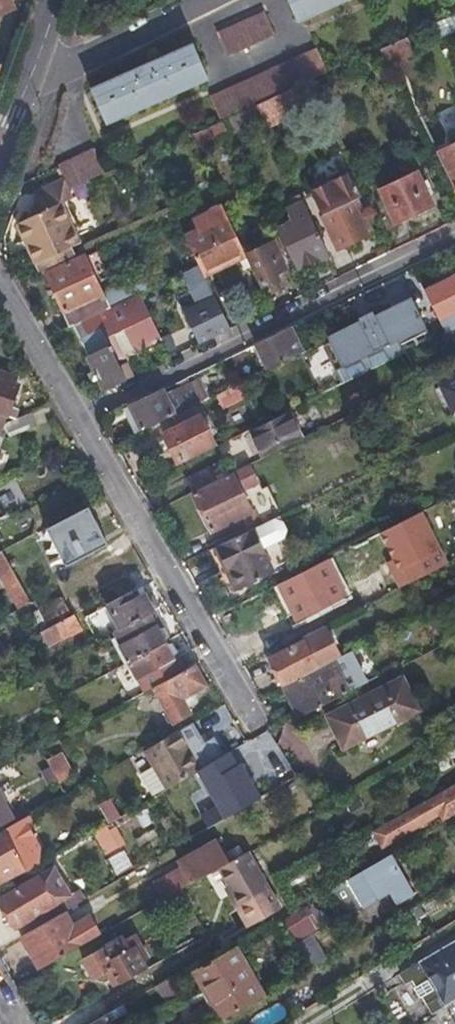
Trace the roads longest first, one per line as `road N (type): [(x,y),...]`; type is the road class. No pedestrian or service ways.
road 1 (residential): [(77,419),(454,240)]
road 2 (residential): [(77,419),(253,721)]
road 3 (residential): [(31,66),(76,64),(213,0)]
road 4 (residential): [(0,287),(77,419)]

